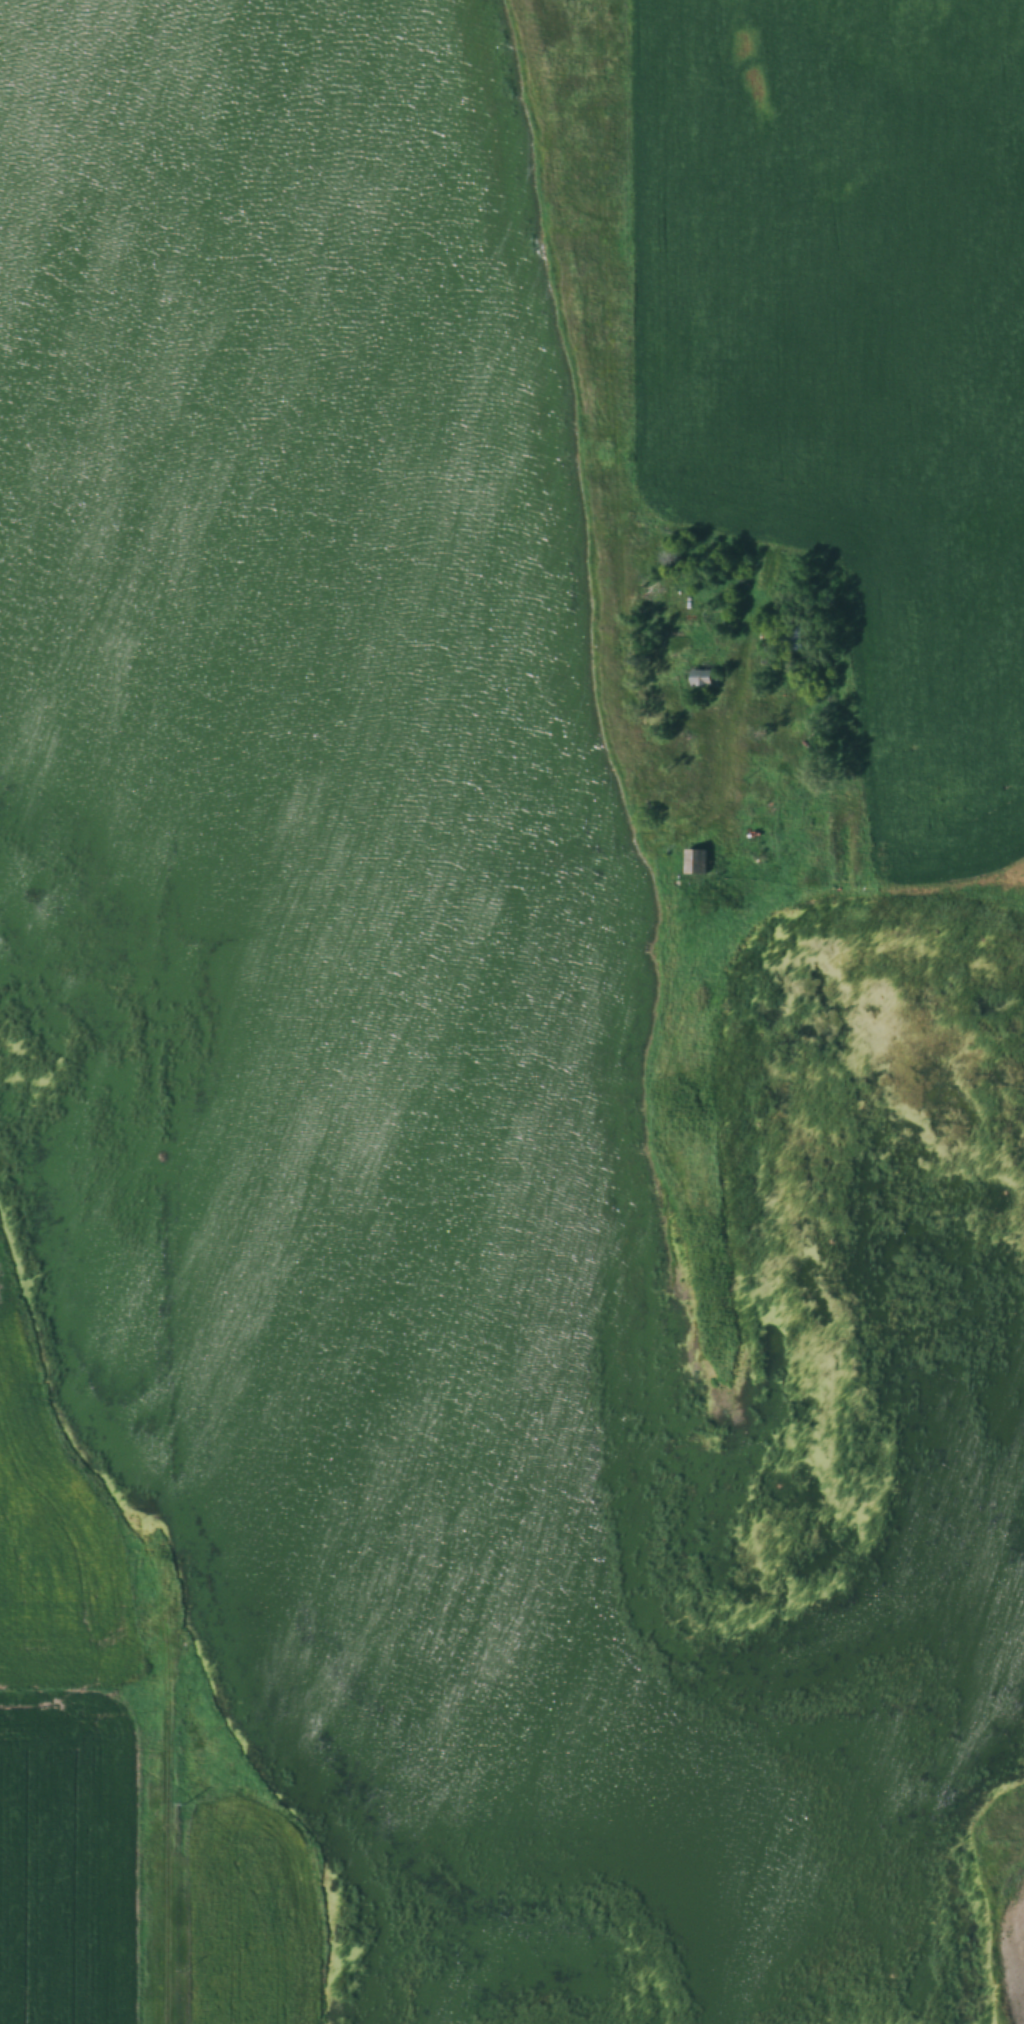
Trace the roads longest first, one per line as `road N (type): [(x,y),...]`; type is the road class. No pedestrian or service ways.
road 1 (track): [(170,2023),(176,0)]

